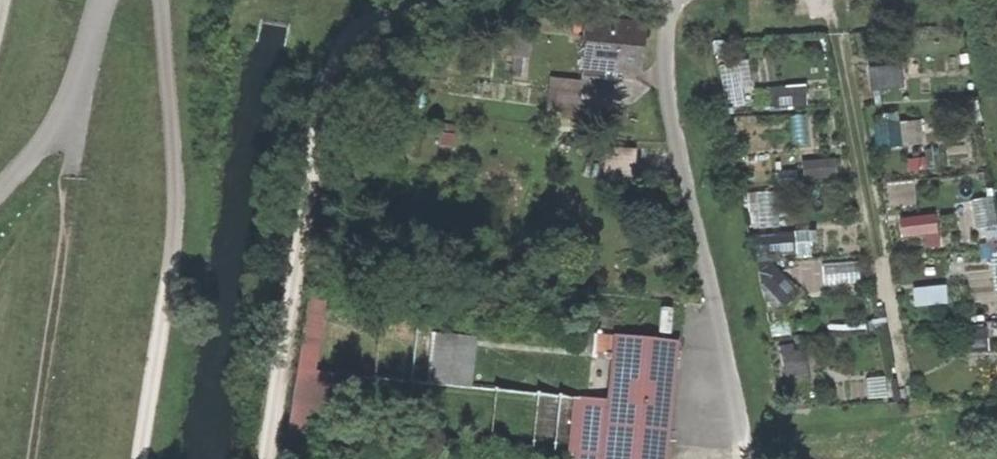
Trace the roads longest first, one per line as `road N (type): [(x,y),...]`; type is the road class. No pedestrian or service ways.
road 1 (track): [(267,458),(320,111),(360,25),(427,0)]
road 2 (track): [(140,458),(175,201),(160,0)]
road 3 (track): [(29,458),(78,96)]
road 4 (track): [(749,458),(719,334)]

